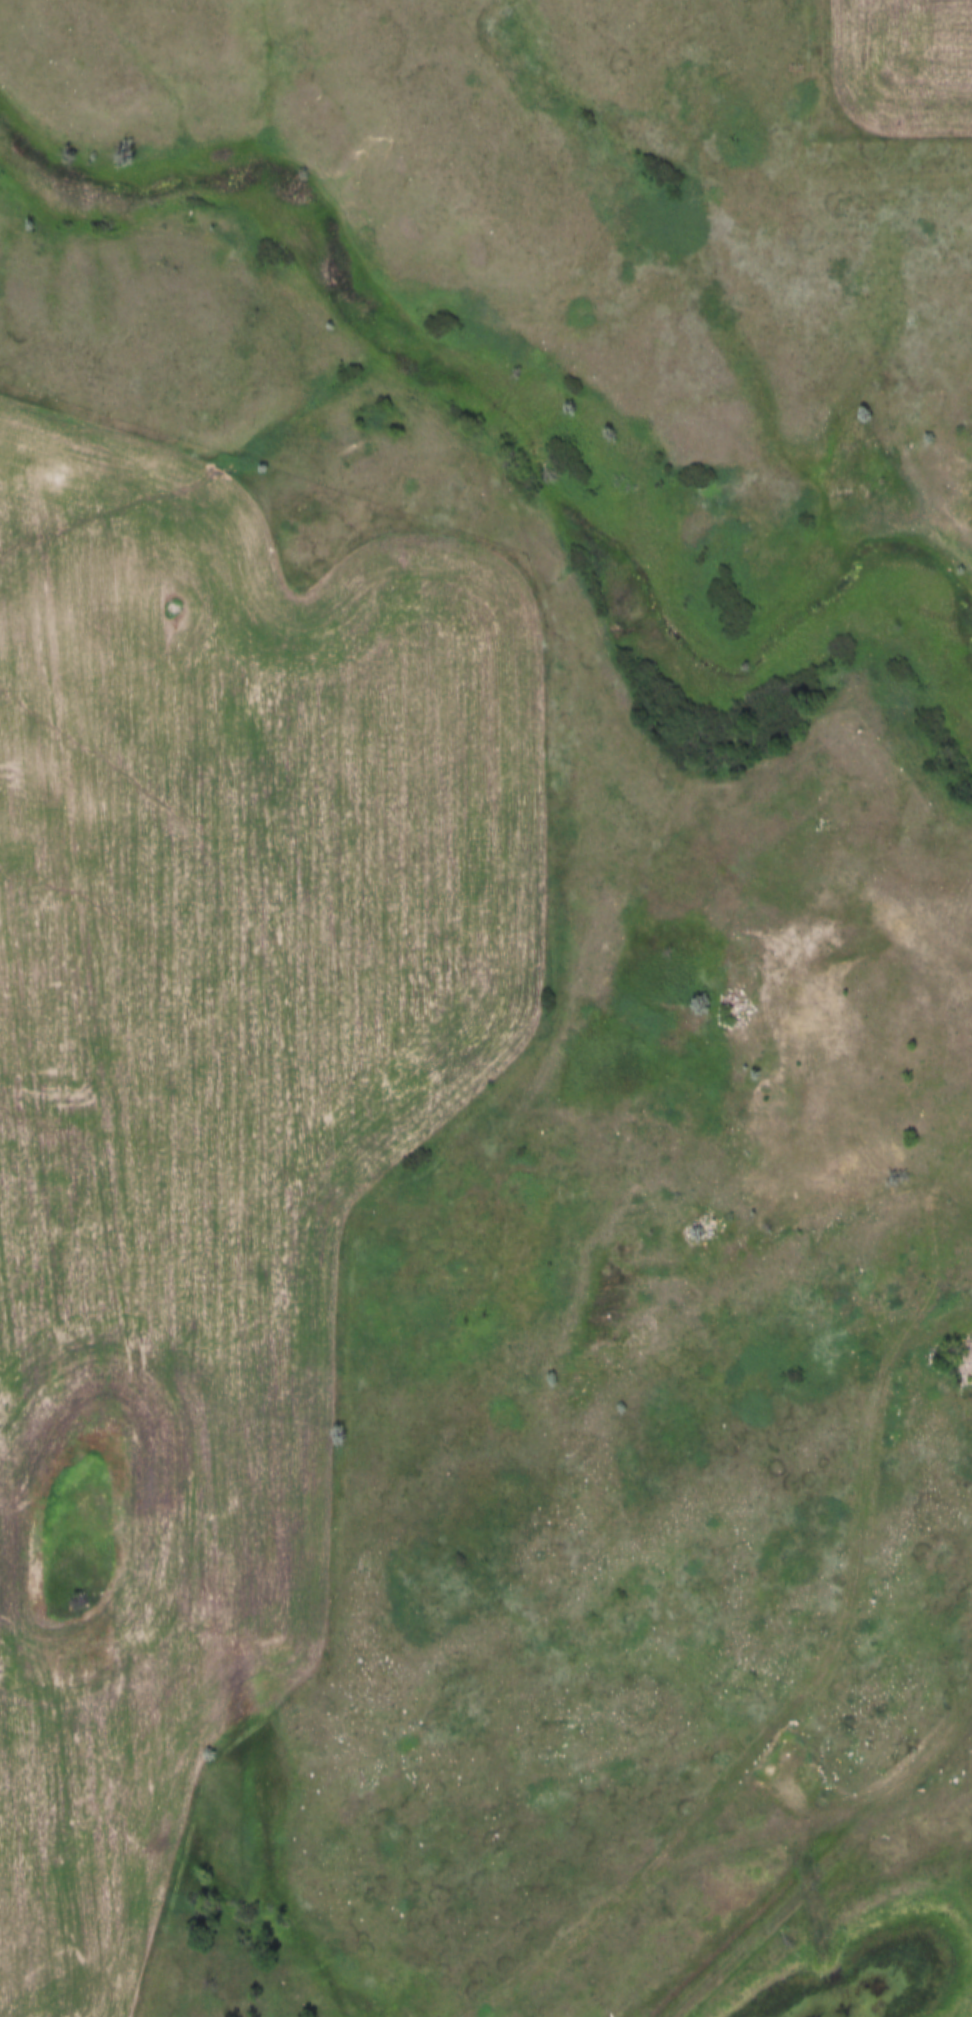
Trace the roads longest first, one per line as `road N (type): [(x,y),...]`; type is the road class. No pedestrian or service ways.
road 1 (track): [(971,1696),(883,1799),(689,1855),(476,2016)]

